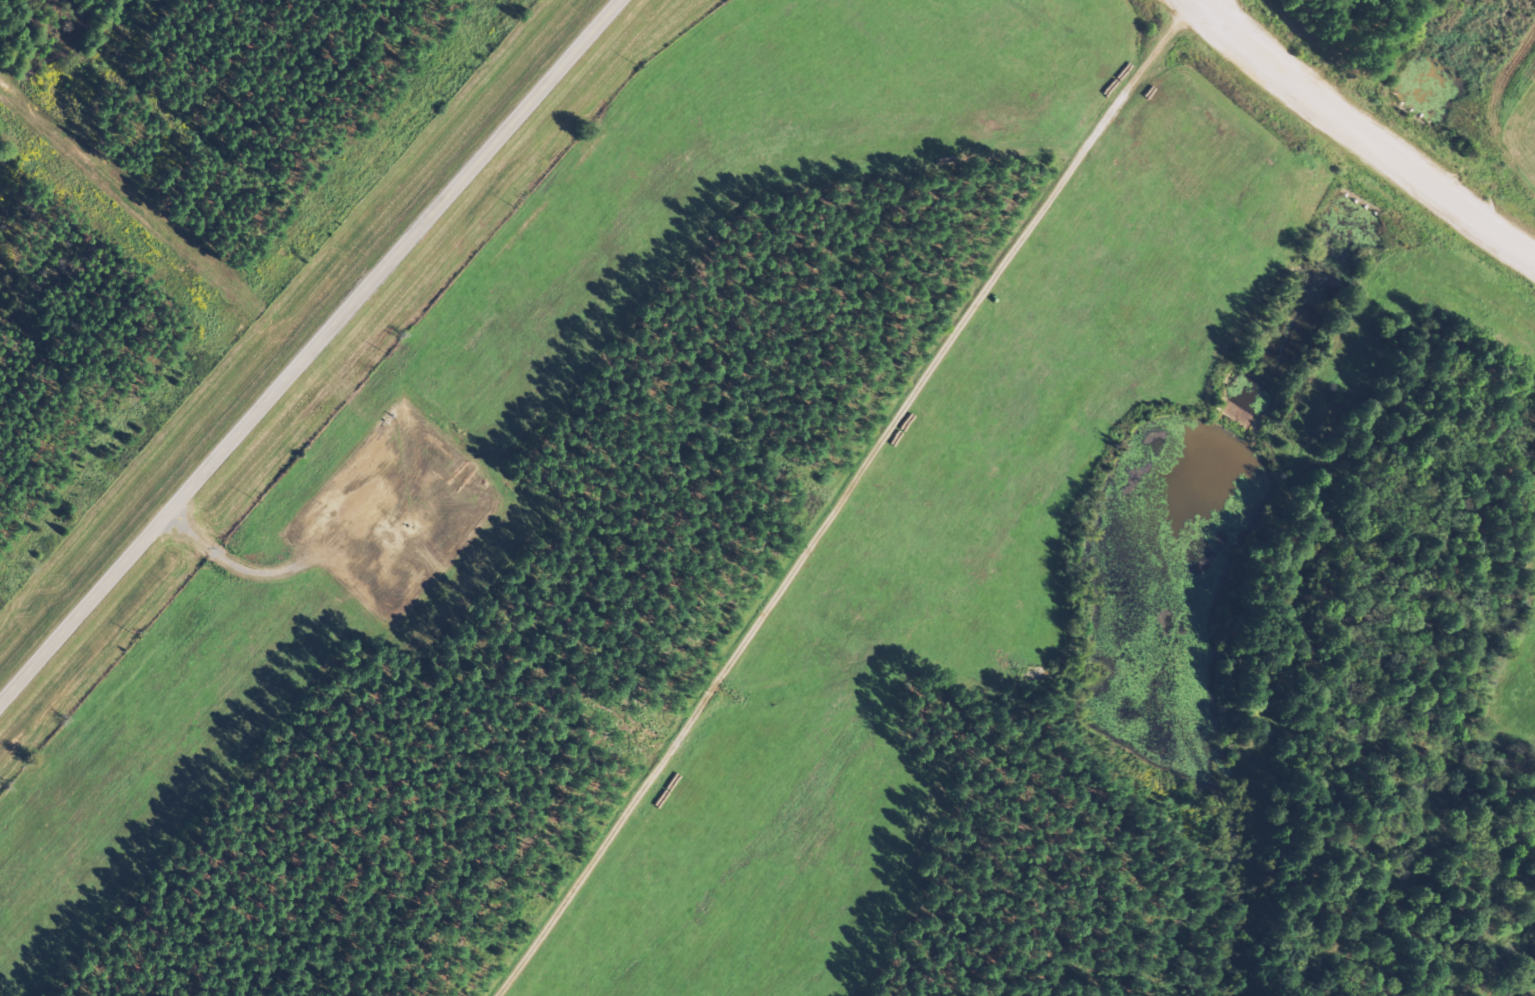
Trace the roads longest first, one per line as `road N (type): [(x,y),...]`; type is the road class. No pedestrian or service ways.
road 1 (tertiary): [(0,702),(617,0)]

